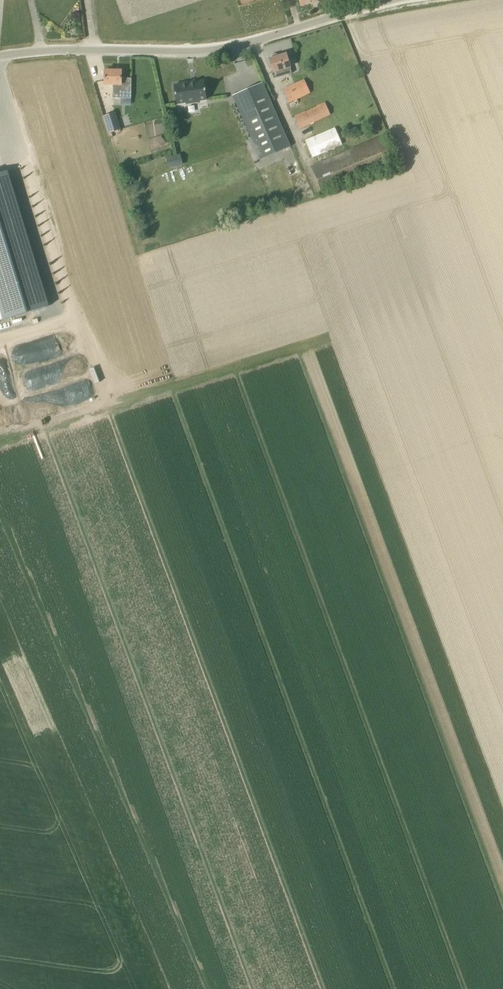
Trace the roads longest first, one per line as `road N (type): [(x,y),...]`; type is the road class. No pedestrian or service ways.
road 1 (unclassified): [(0,51),(219,48),(396,0)]

